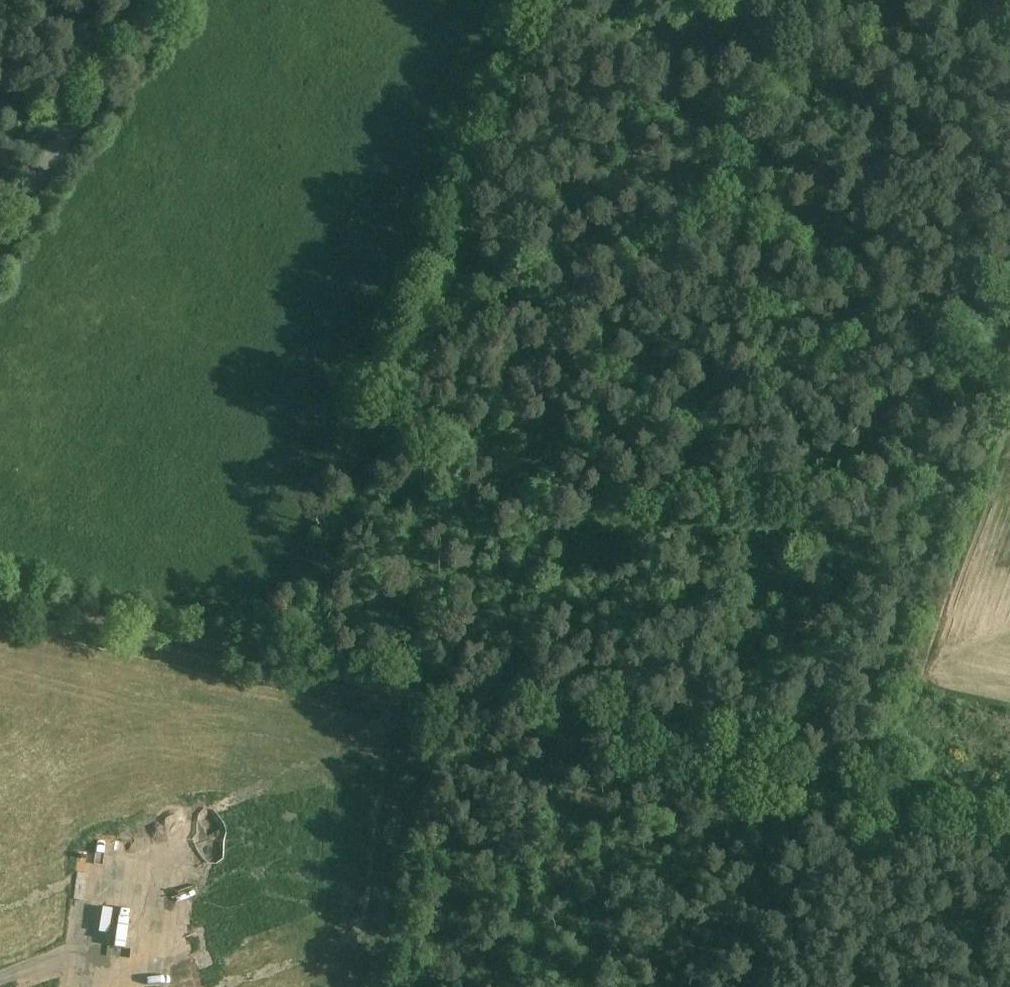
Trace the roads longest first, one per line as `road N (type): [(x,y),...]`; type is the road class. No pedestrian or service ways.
road 1 (track): [(0,597),(608,737),(1009,817)]
road 2 (track): [(0,248),(173,0)]

